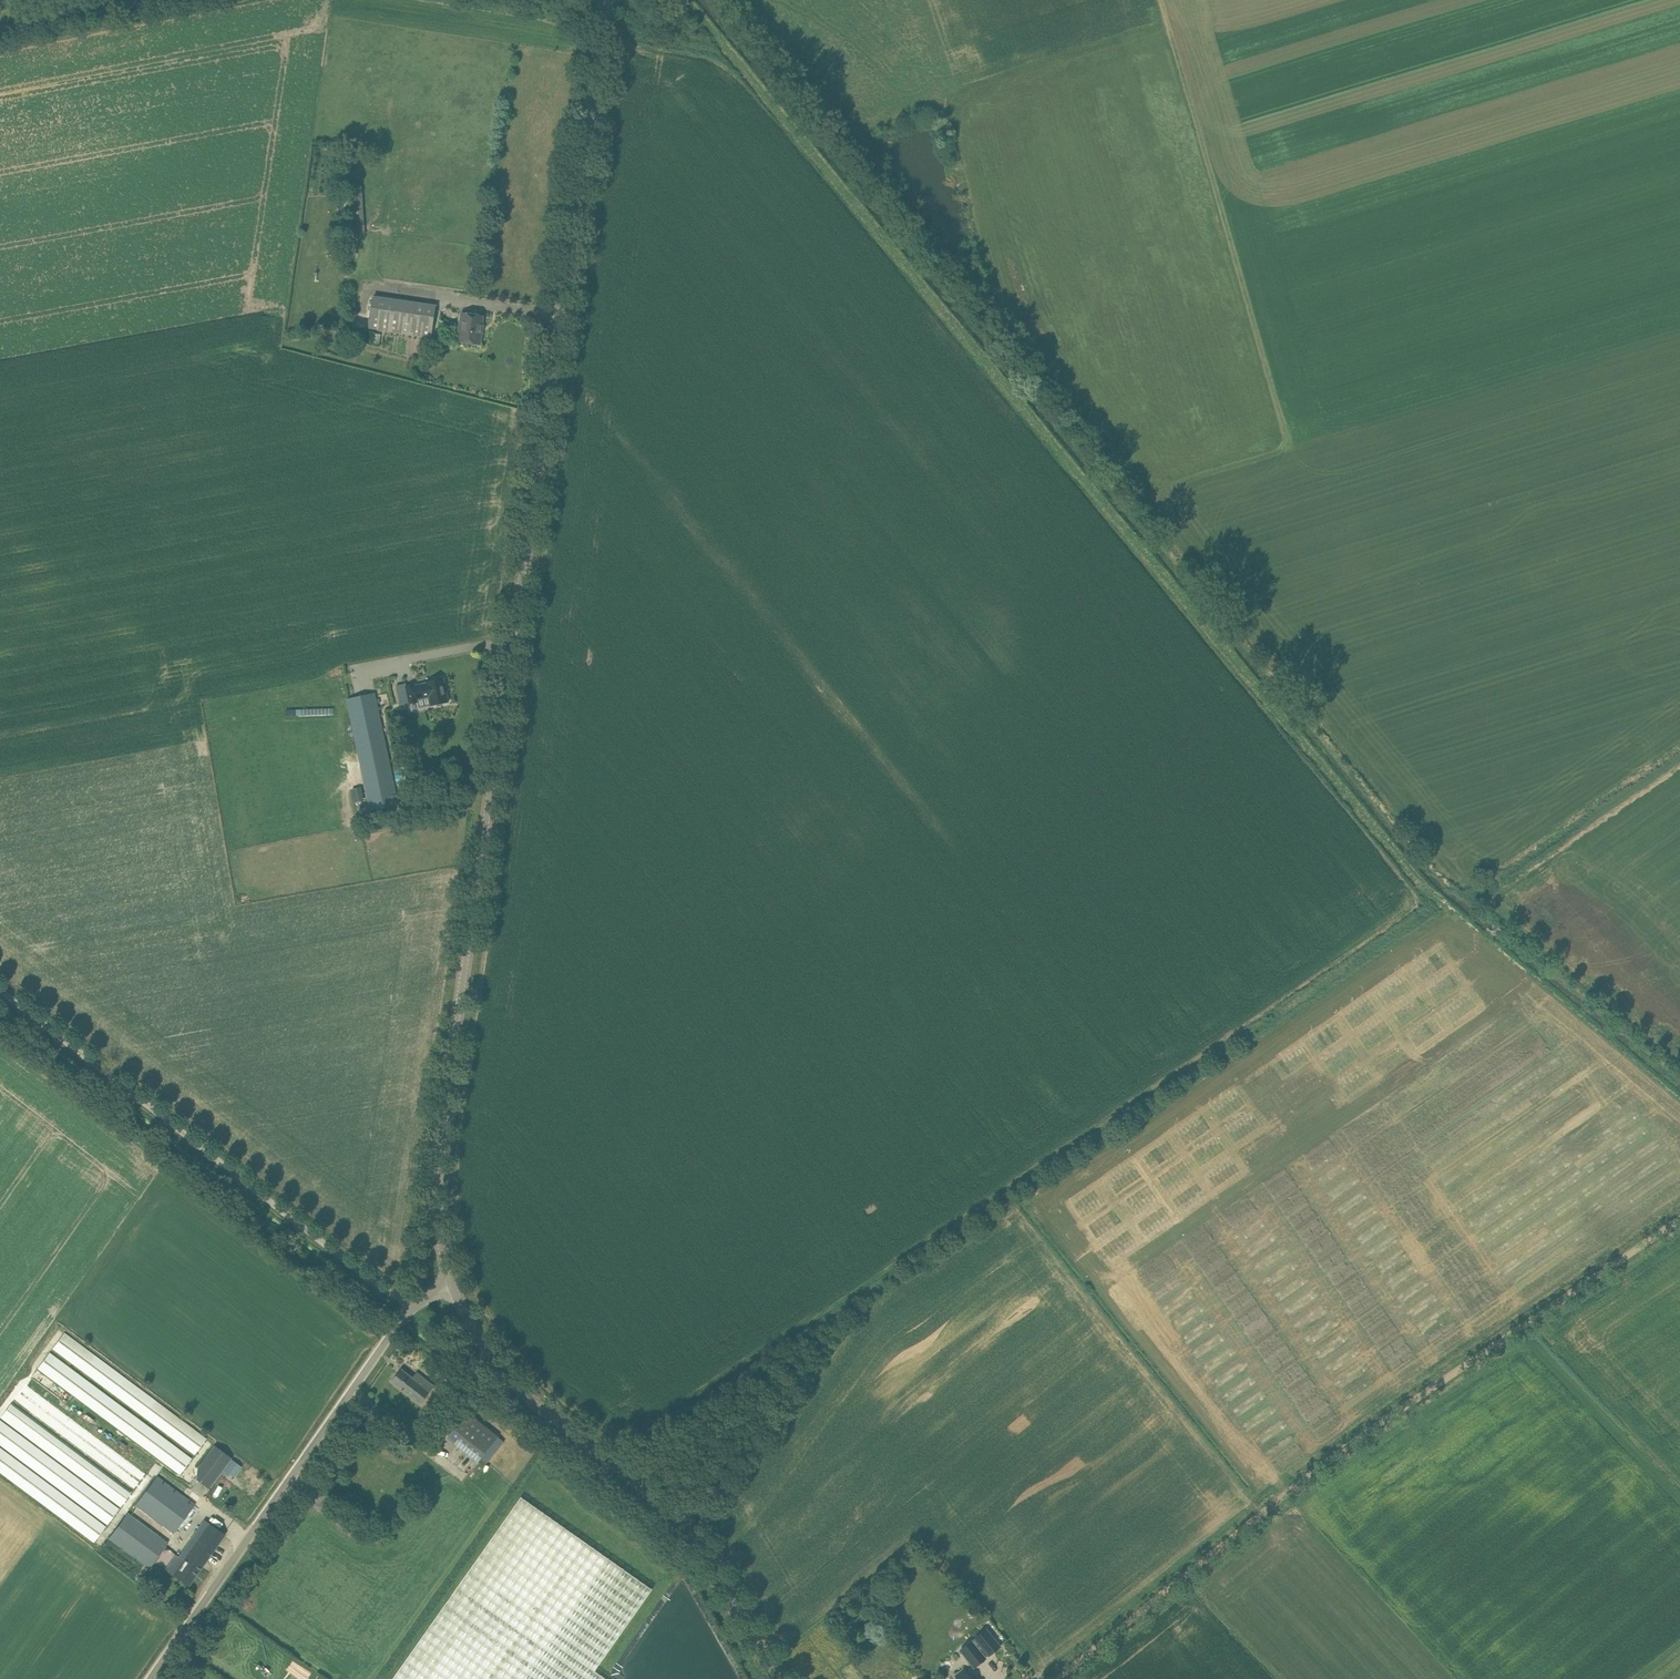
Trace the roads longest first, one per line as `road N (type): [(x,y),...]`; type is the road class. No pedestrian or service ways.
road 1 (tertiary): [(451,1288),(435,1237),(434,1126),(606,0)]
road 2 (unclassified): [(1044,1678),(1403,1396),(1679,1219)]
road 3 (track): [(946,847),(548,364)]
road 4 (track): [(0,994),(410,1308)]
road 5 (tertiary): [(777,1678),(687,1526),(497,1355),(451,1288)]
road 6 (tertiary): [(149,1678),(415,1302),(451,1288)]
road 7 (track): [(1163,0),(1288,438)]

